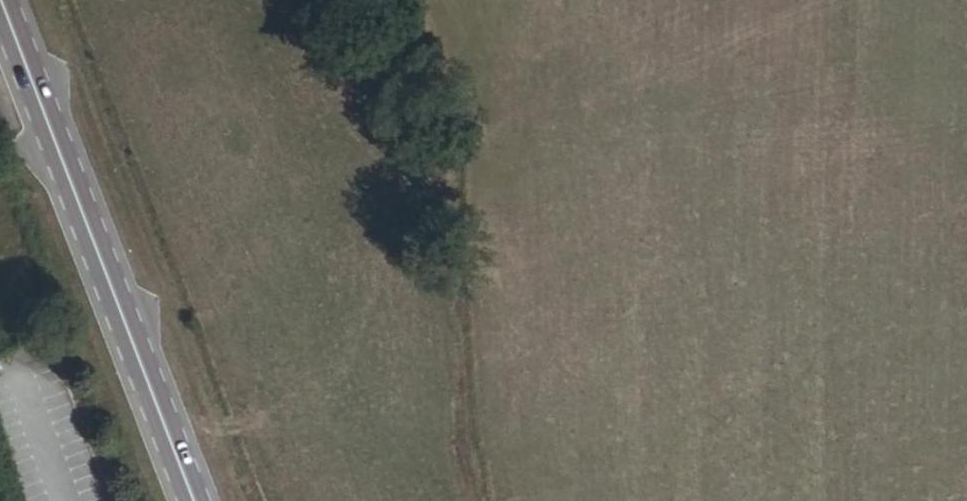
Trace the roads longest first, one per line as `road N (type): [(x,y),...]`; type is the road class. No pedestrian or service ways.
road 1 (primary): [(3,0),(196,500)]

